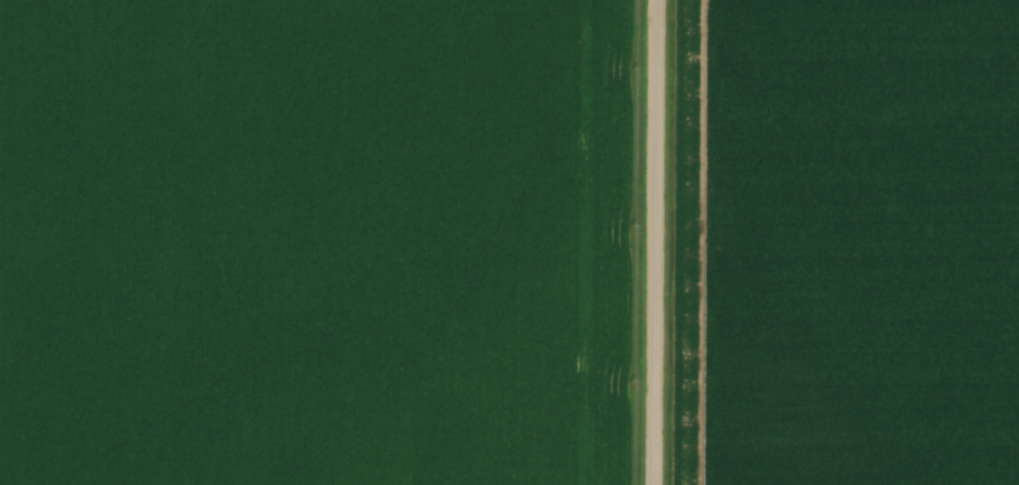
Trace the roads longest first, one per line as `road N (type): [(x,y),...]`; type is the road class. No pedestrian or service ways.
road 1 (residential): [(653,484),(655,0)]

